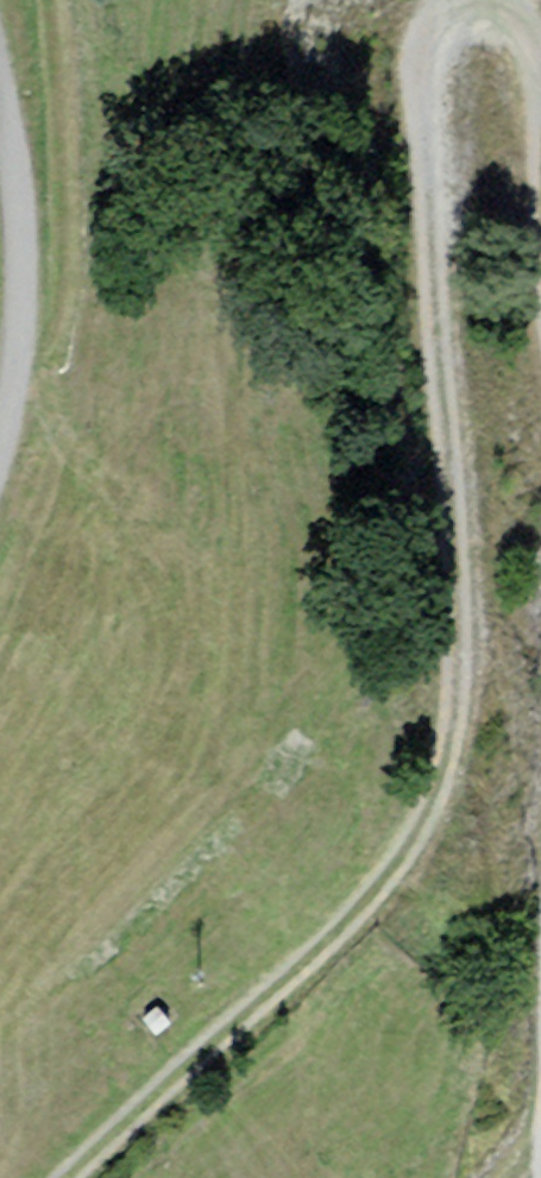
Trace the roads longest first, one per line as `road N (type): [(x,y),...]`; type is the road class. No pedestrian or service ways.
road 1 (track): [(427,43),(480,677),(387,834),(44,1177)]
road 2 (residential): [(0,450),(25,284),(0,89)]

